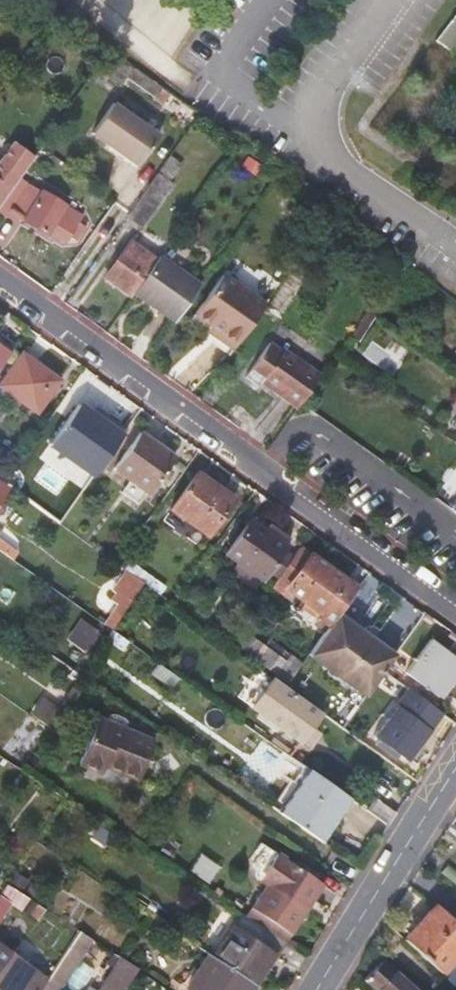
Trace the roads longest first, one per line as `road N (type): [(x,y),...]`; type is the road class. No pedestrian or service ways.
road 1 (residential): [(0,288),(455,607)]
road 2 (residential): [(391,862),(316,989)]

